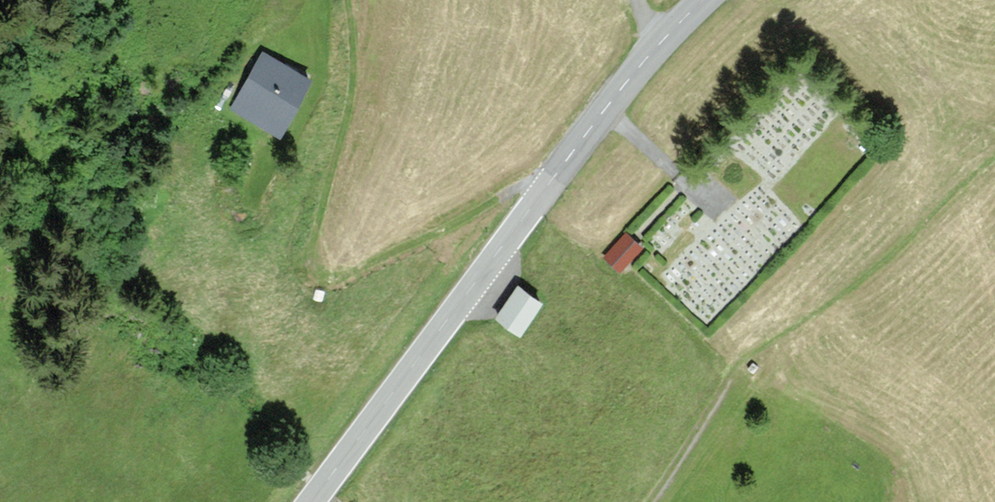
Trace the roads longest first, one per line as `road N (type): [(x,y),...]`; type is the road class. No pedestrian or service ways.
road 1 (primary): [(311,501),(646,60),(706,0)]
road 2 (track): [(549,184),(528,179),(362,268),(319,274),(315,247),(352,96),(349,0)]
road 3 (track): [(653,501),(739,362)]

